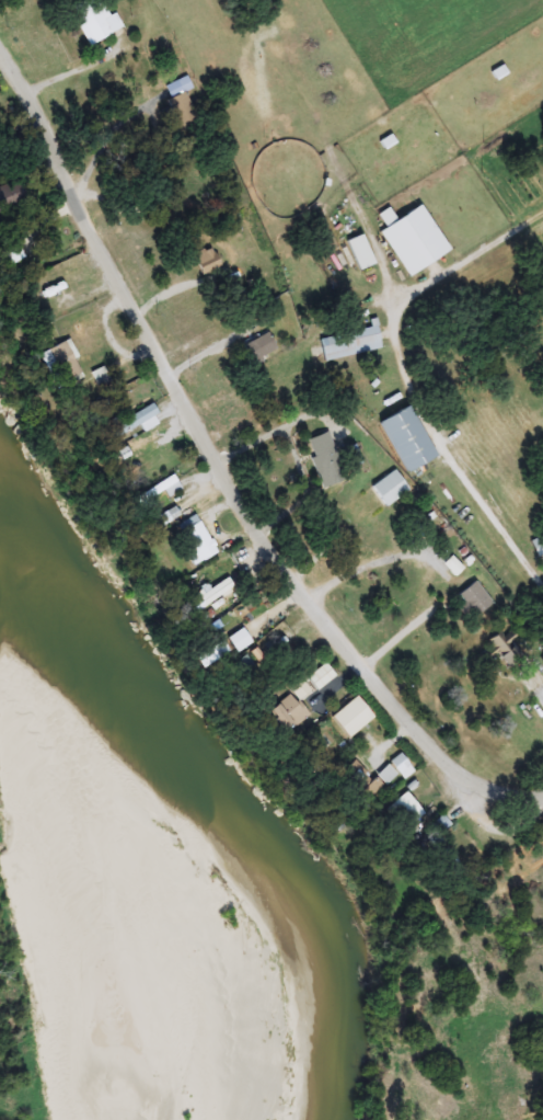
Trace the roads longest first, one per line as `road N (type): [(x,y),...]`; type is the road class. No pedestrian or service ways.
road 1 (residential): [(542,802),(498,811),(457,779),(316,609),(218,464),(0,56)]

